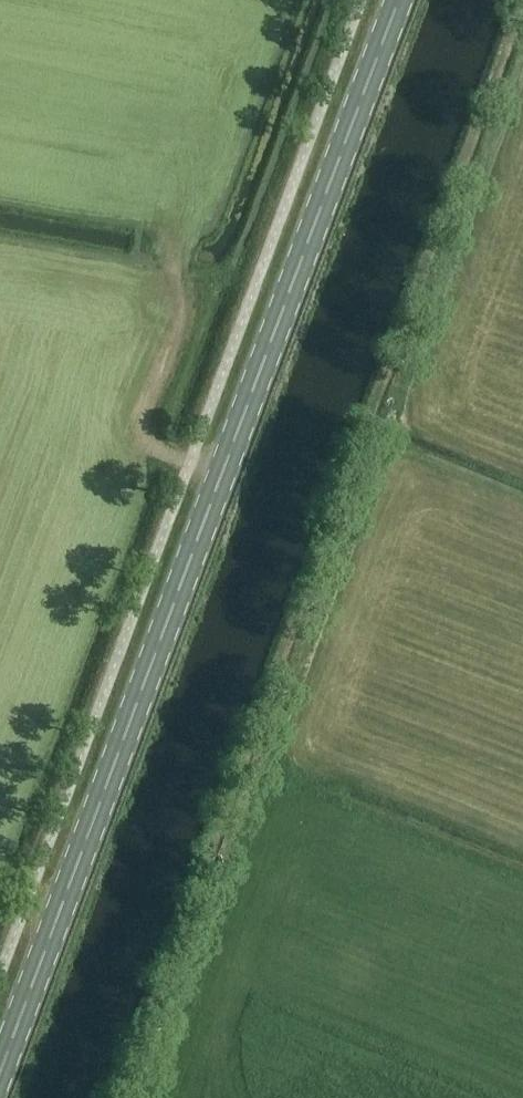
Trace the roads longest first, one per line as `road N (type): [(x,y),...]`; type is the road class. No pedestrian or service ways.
road 1 (track): [(522,16),(128,1097)]
road 2 (primary): [(0,1071),(401,0)]

